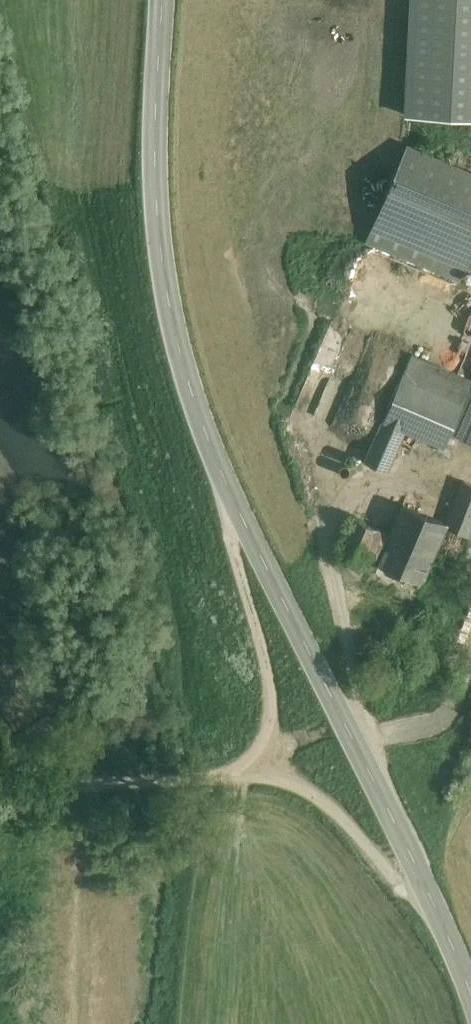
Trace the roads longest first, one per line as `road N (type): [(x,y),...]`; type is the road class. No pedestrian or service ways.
road 1 (tertiary): [(470,991),(219,461),(175,338),(156,190),(164,0)]
road 2 (track): [(0,783),(187,780),(243,765),(320,794),(438,913)]
road 3 (track): [(243,765),(263,747),(271,705),(219,461)]

